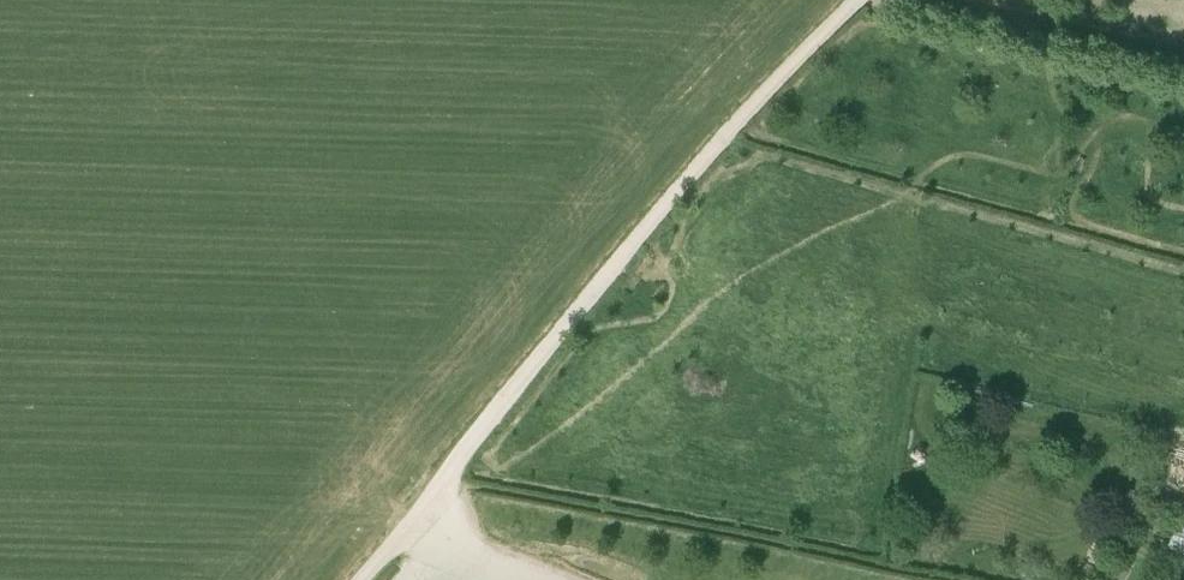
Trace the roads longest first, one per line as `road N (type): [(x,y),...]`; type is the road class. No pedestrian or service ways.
road 1 (track): [(360,579),(686,178),(857,0)]

